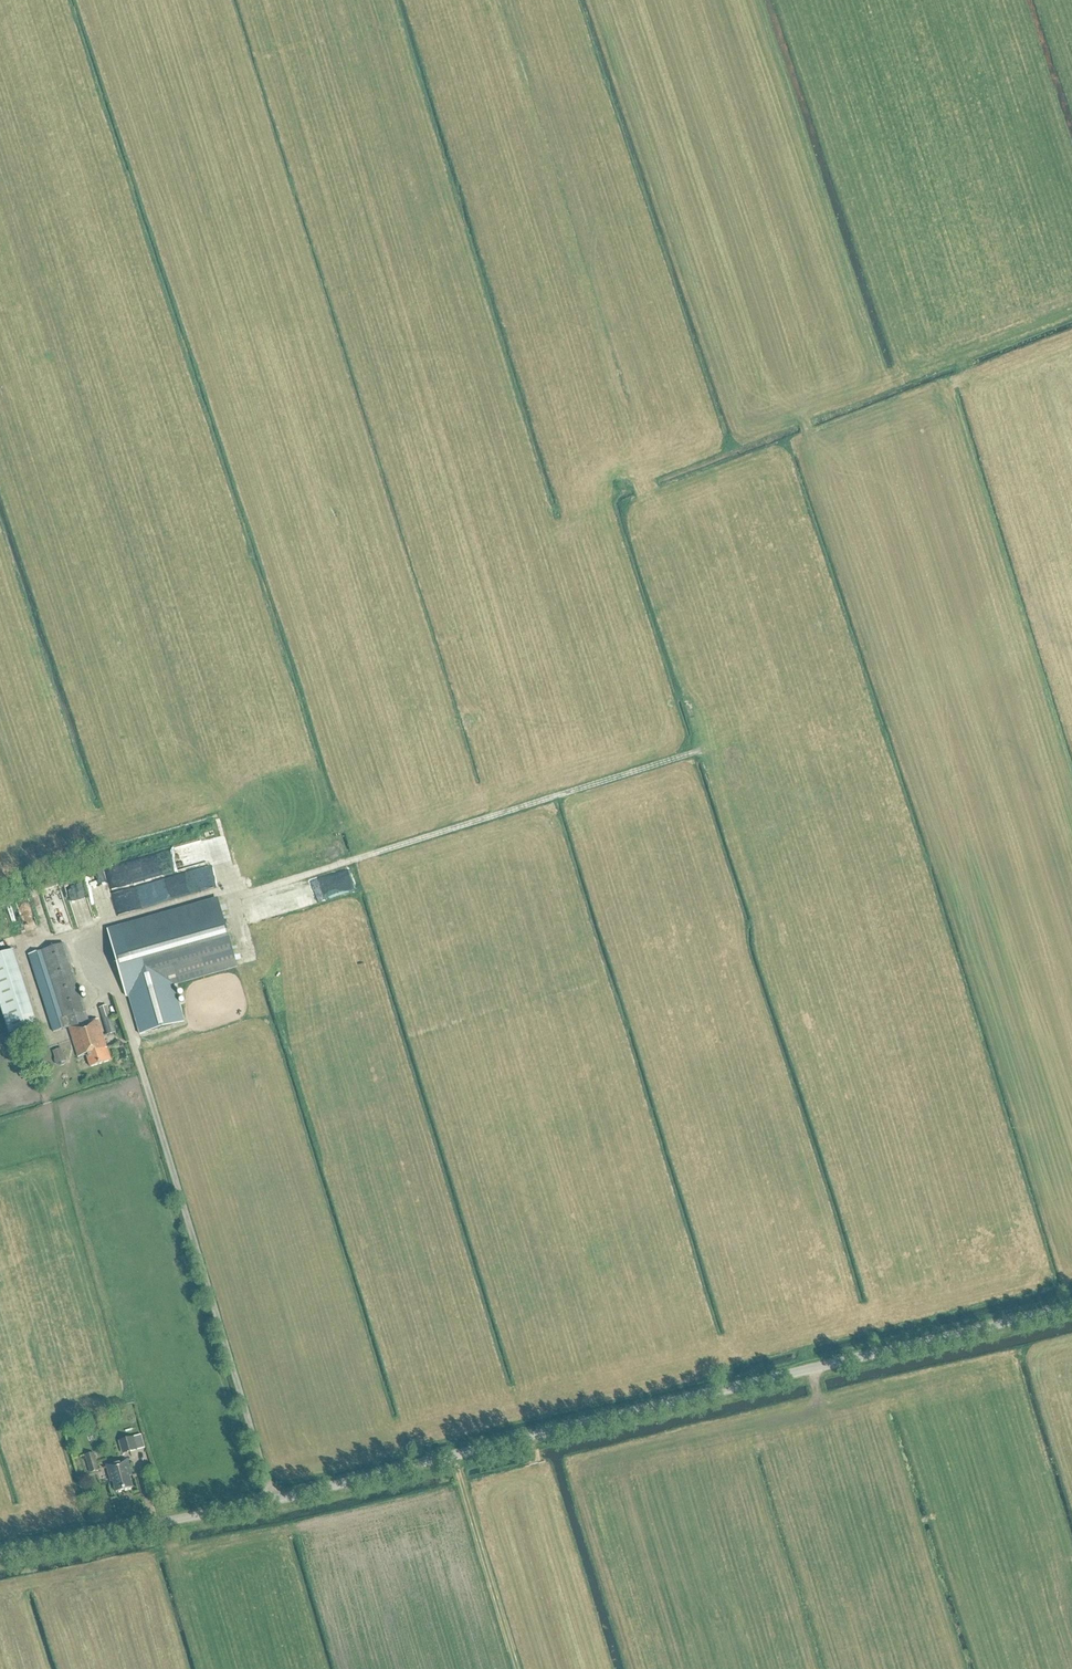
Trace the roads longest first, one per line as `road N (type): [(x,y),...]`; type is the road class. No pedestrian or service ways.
road 1 (tertiary): [(0,1557),(272,1500),(1071,1305)]
road 2 (track): [(452,1455),(517,1668)]

